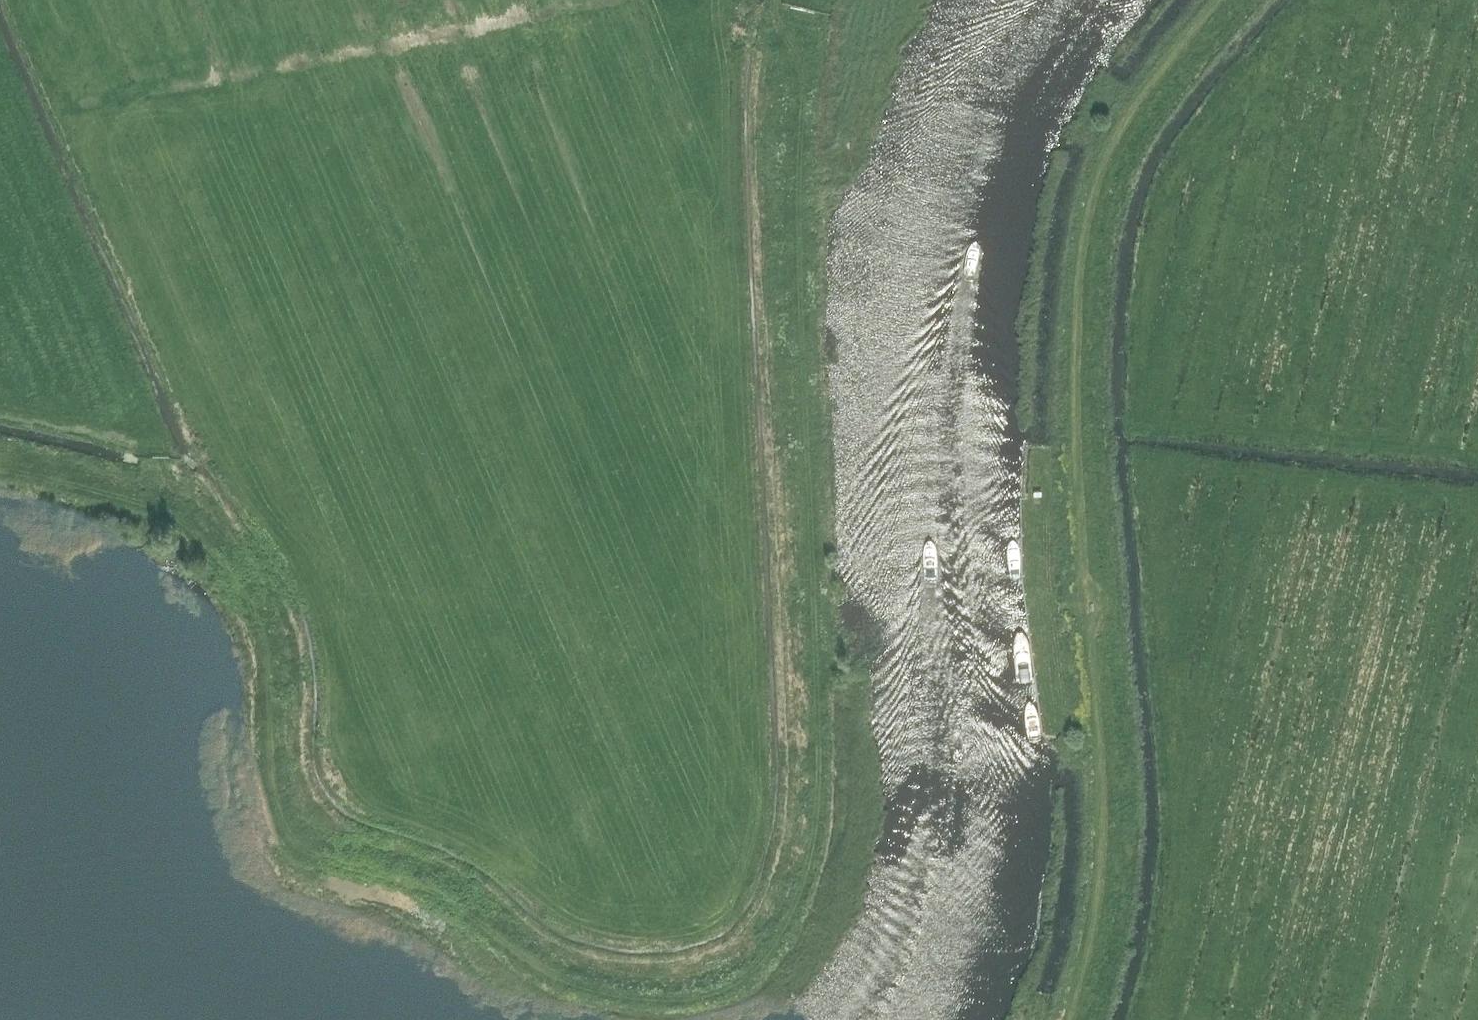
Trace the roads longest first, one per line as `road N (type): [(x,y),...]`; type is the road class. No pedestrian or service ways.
road 1 (track): [(1071,1019),(1103,889),(1105,835),(1079,461),(1082,263),(1097,189),(1124,129),(1221,0)]

